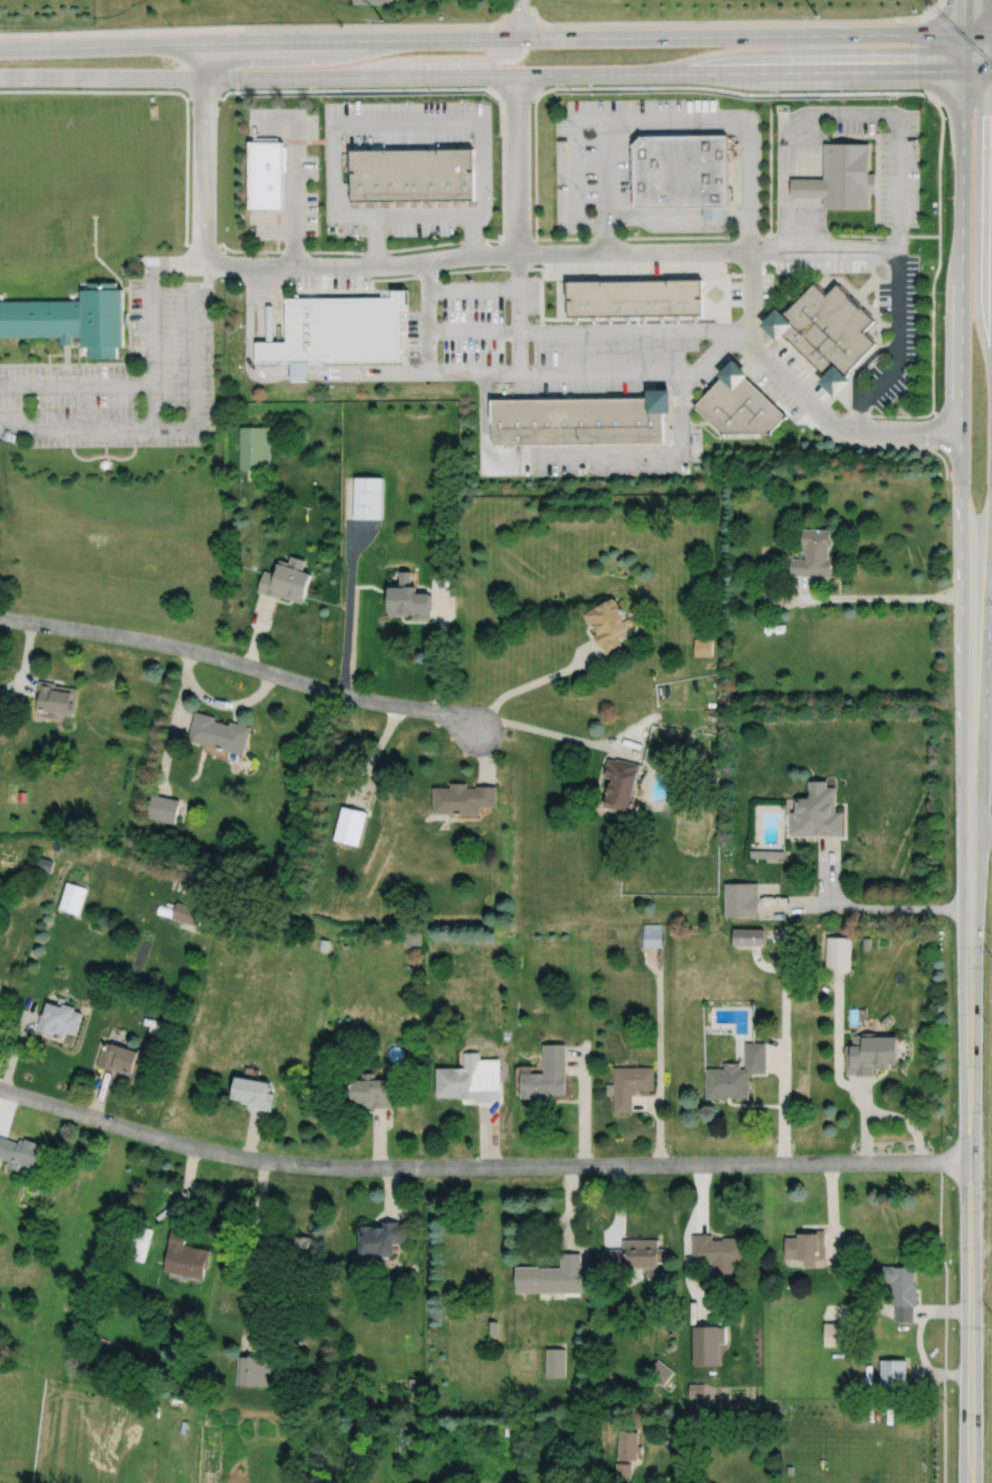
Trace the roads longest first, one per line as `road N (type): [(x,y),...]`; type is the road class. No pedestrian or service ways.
road 1 (residential): [(971,1162),(330,1166),(192,1147),(0,1089)]
road 2 (secondary): [(965,36),(0,48)]
road 3 (secondary): [(964,71),(962,665),(971,832)]
road 4 (secondary): [(969,1482),(971,832)]
road 5 (secondary): [(0,76),(517,76)]
road 6 (residential): [(476,728),(206,652),(0,617)]
road 7 (secondary): [(517,76),(964,71)]
road 8 (secondary): [(971,832),(991,567)]
road 9 (residential): [(202,42),(202,267)]
road 10 (residential): [(340,77),(414,59),(504,58),(520,40)]
road 11 (residential): [(518,253),(517,76)]

